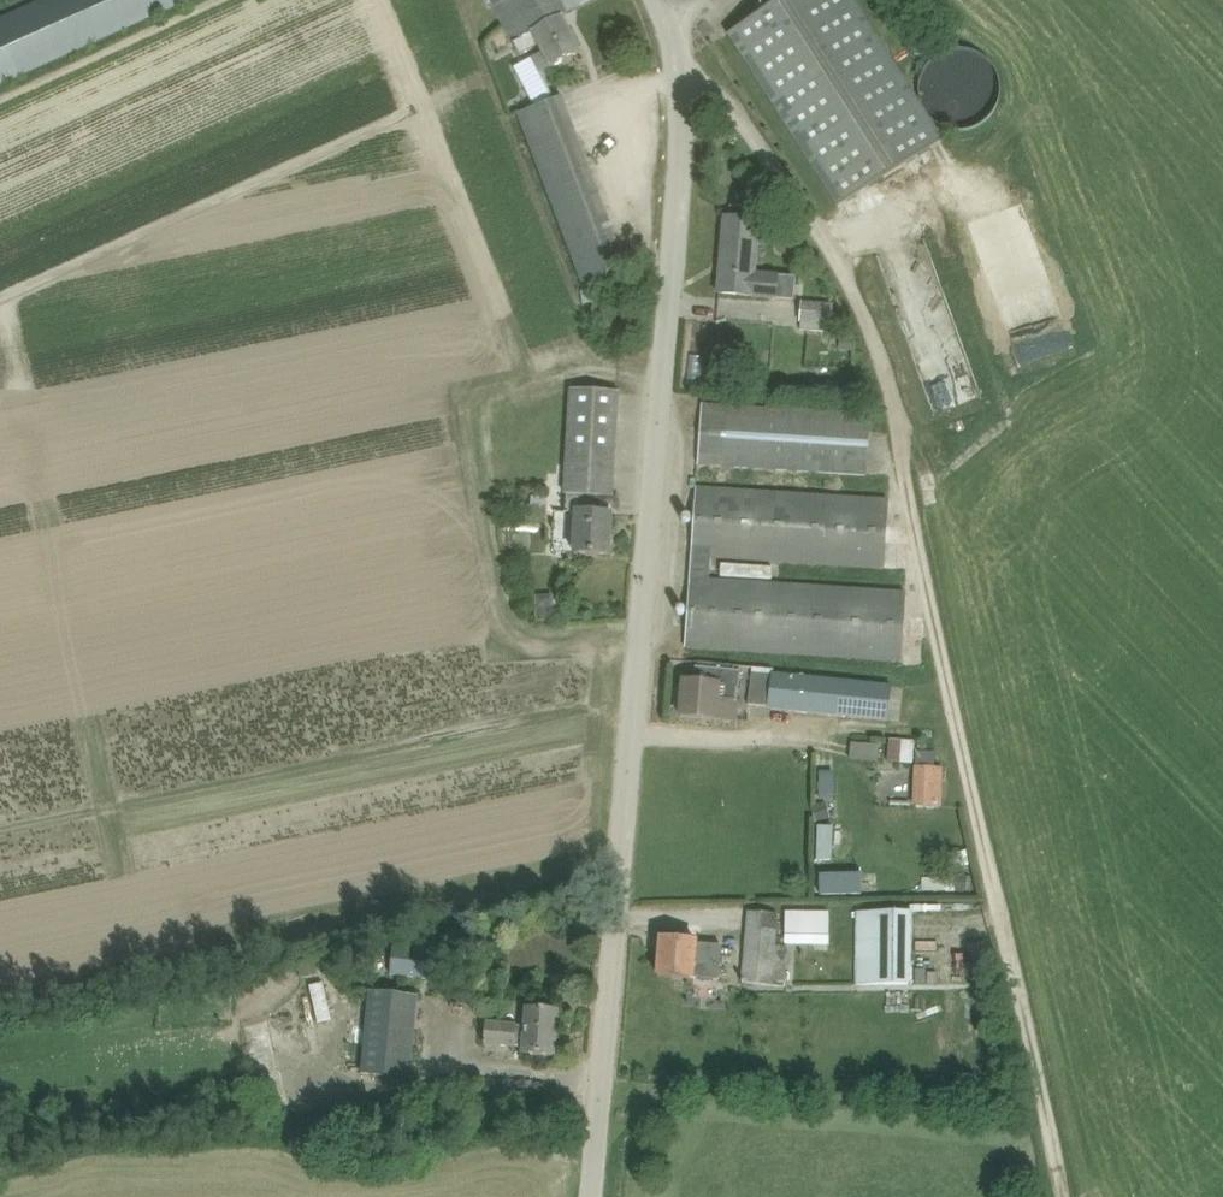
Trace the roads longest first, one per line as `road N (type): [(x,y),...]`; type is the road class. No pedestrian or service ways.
road 1 (track): [(668,11),(792,196),(891,404),(1058,1196)]
road 2 (unclassified): [(589,1196),(673,260),(684,97),(668,11)]

